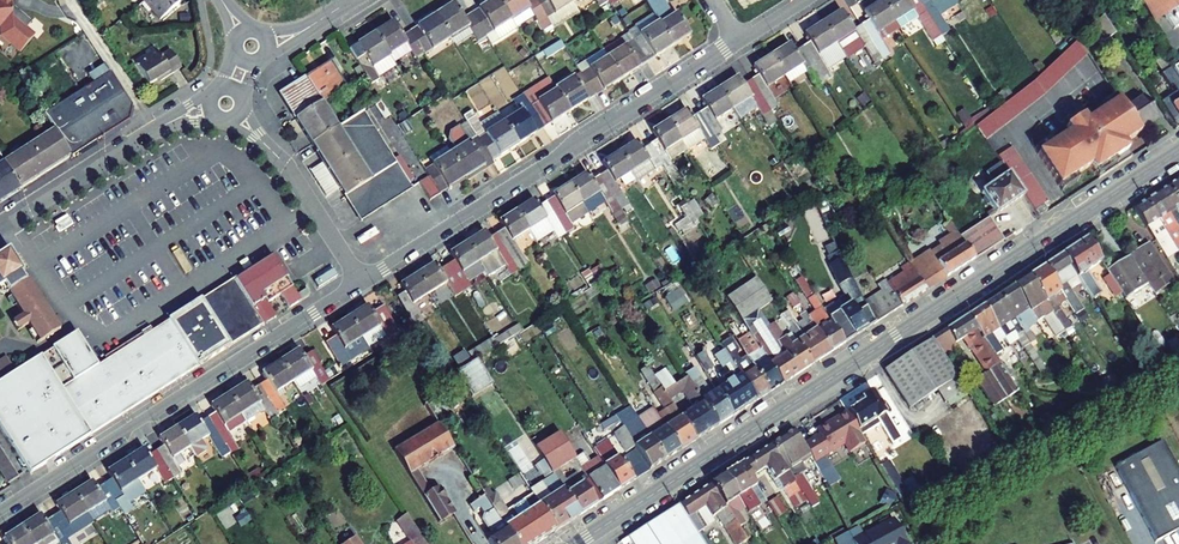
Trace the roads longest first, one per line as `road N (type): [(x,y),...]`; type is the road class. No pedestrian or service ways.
road 1 (tertiary): [(575,543),(1178,152)]
road 2 (residential): [(740,40),(361,283)]
road 3 (residential): [(361,283),(0,513)]
road 4 (residential): [(0,228),(156,130),(209,107)]
road 5 (residential): [(238,118),(290,171),(361,283)]

